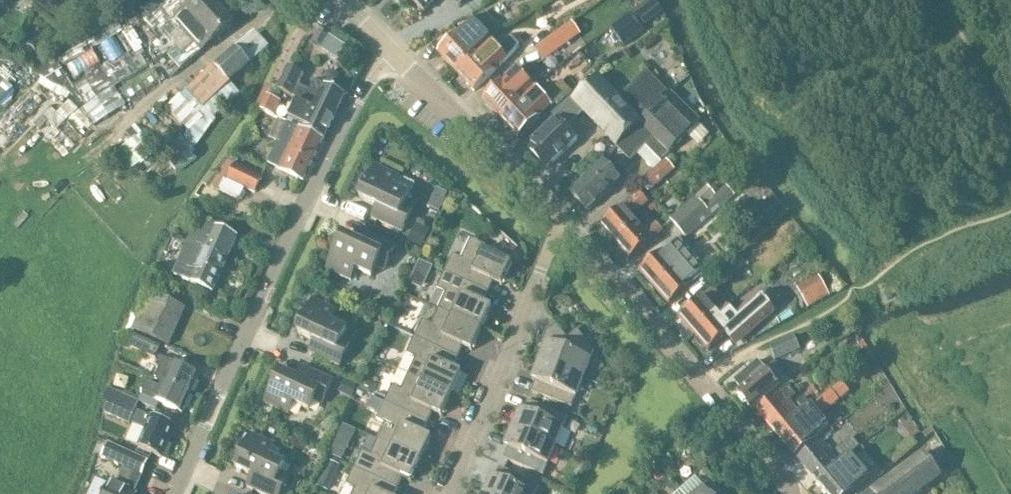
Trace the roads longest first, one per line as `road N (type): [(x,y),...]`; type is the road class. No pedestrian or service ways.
road 1 (unclassified): [(173,493),(383,45)]
road 2 (tertiary): [(787,493),(632,297),(559,220)]
road 3 (residential): [(448,493),(559,220)]
road 4 (tertiary): [(559,220),(383,45)]

